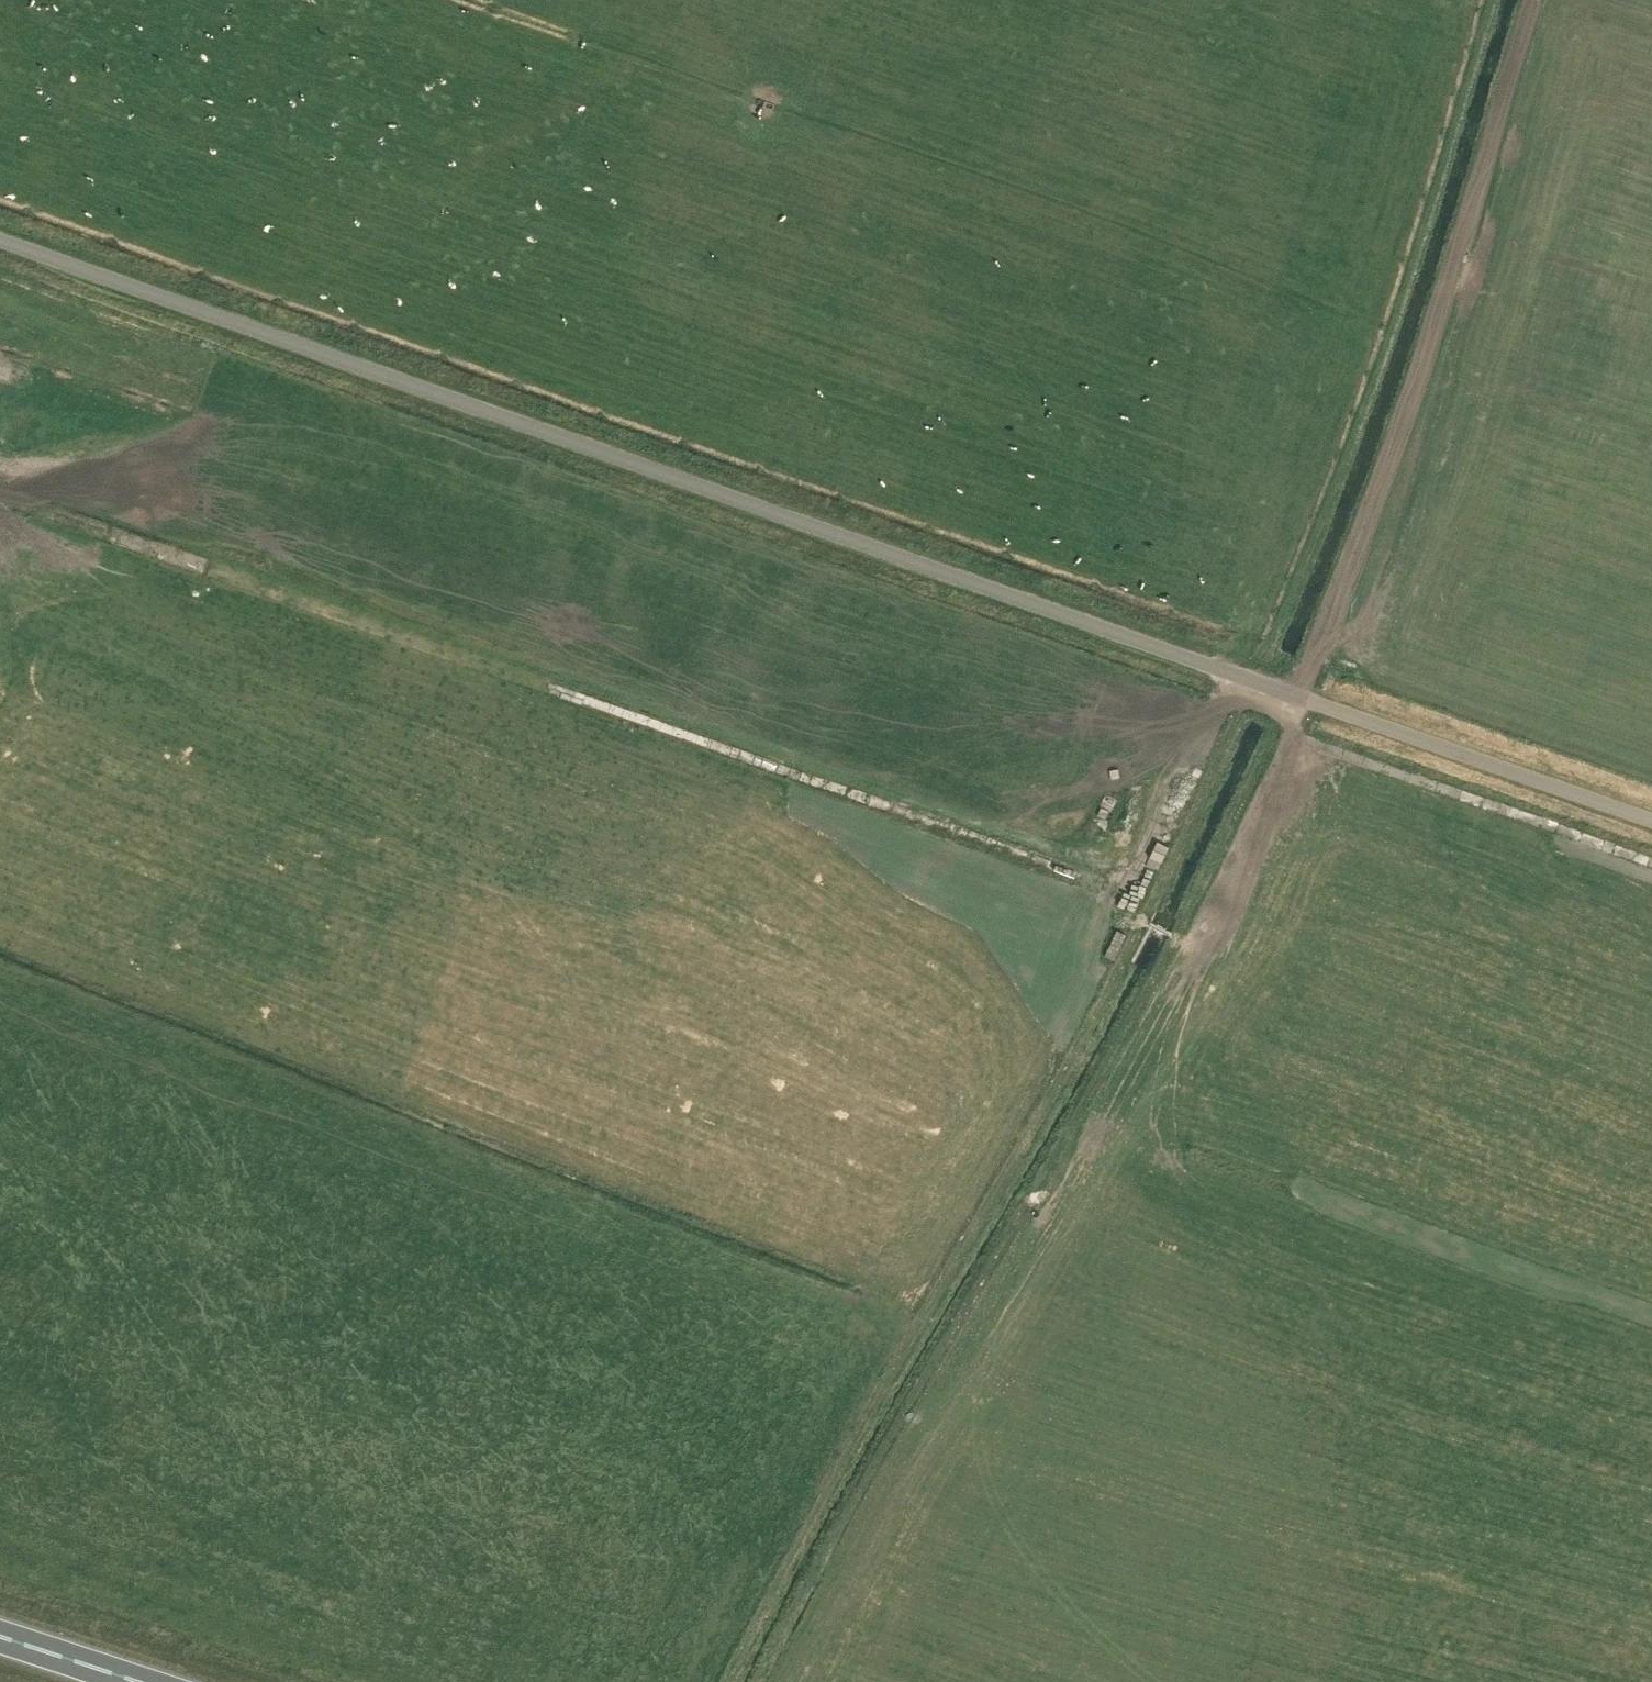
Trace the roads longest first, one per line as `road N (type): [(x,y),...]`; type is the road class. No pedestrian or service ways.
road 1 (unclassified): [(1651,821),(0,241)]
road 2 (trunk): [(138,1681),(0,1637)]

